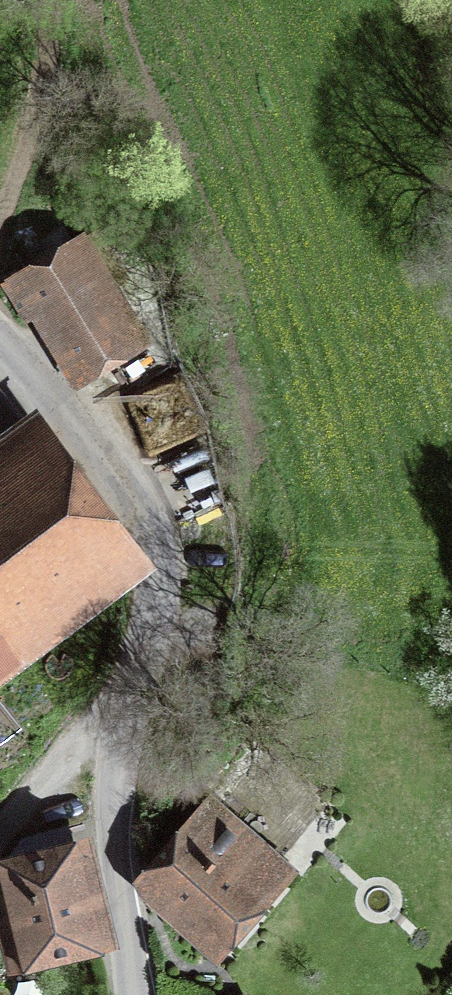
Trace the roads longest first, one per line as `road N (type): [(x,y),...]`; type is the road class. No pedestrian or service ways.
road 1 (unclassified): [(136,994),(116,818),(150,639),(156,549),(129,498),(0,337)]
road 2 (track): [(0,843),(46,777),(87,743),(127,731)]

